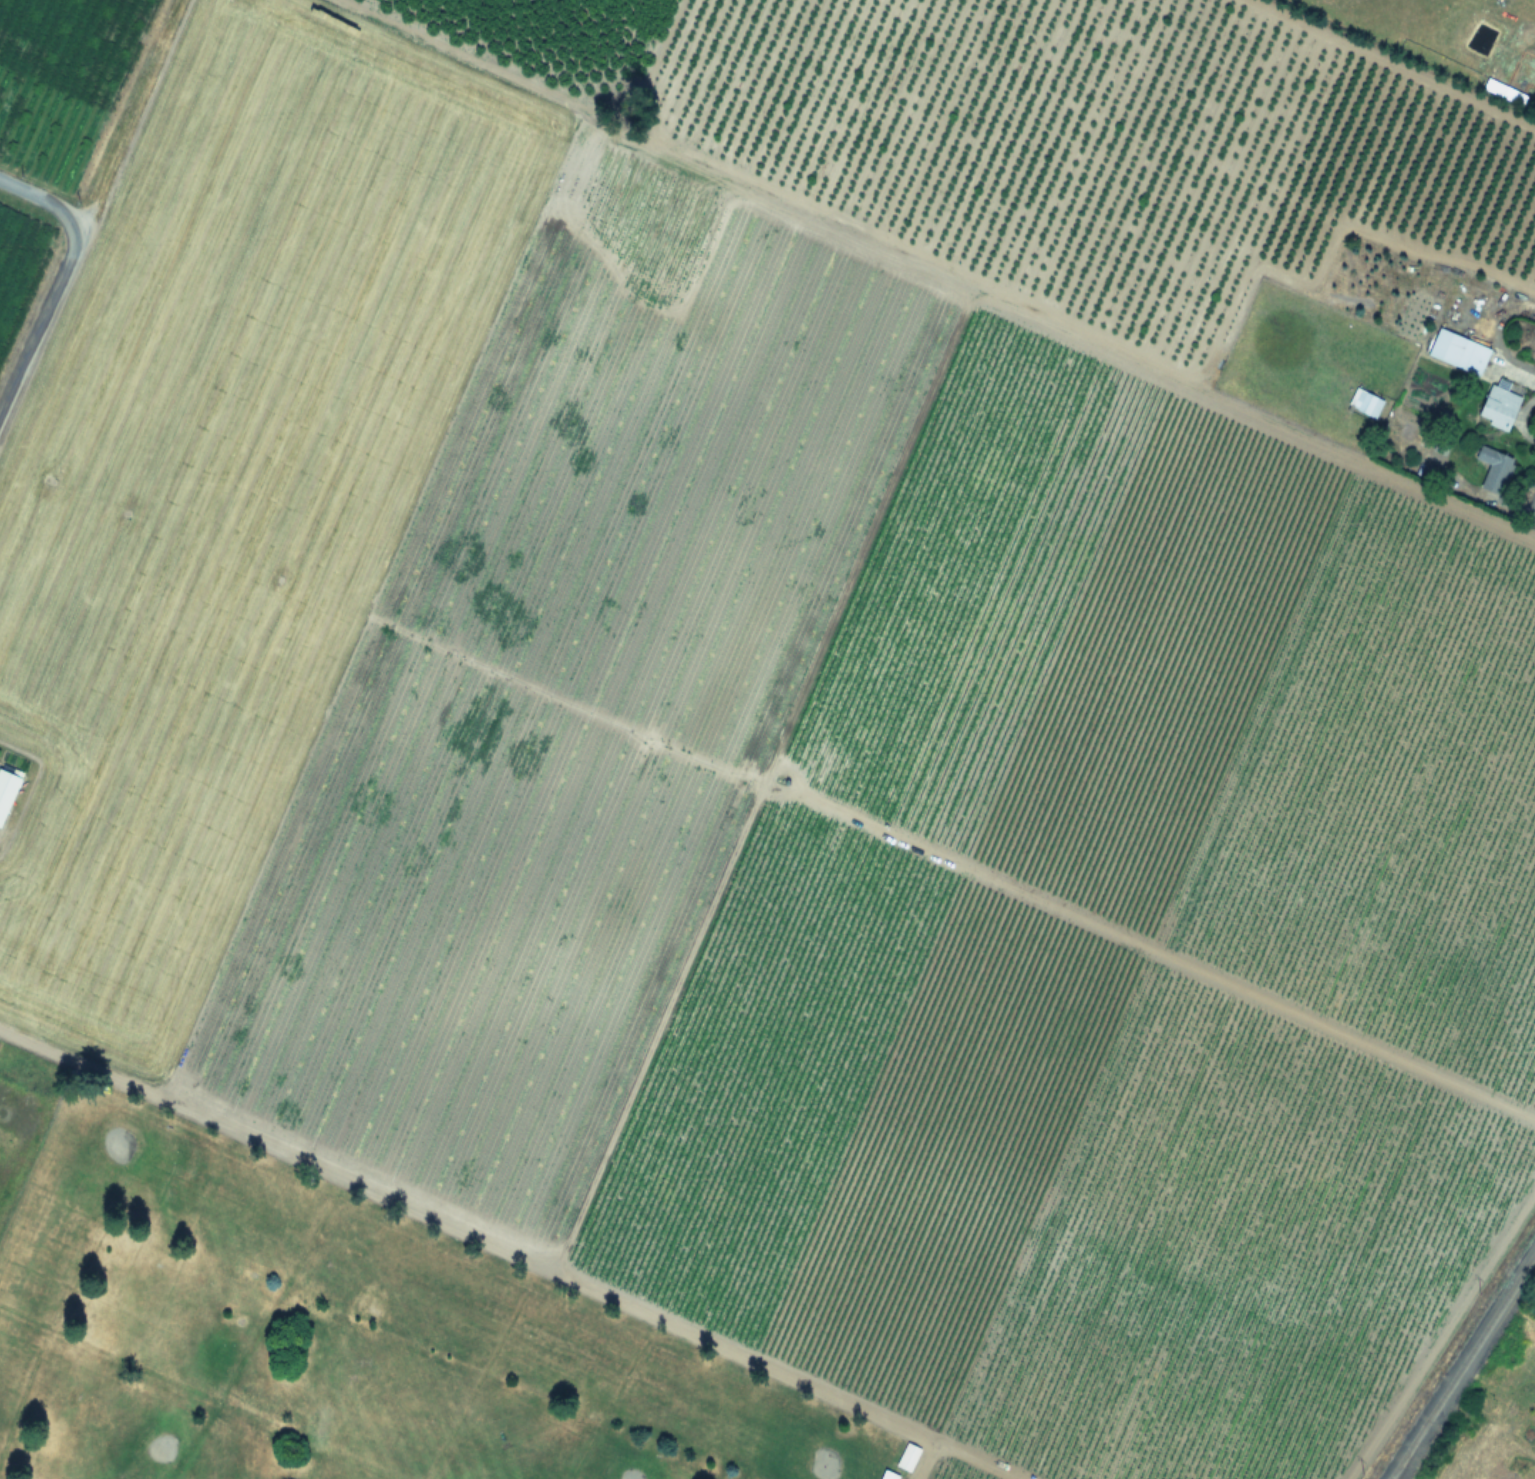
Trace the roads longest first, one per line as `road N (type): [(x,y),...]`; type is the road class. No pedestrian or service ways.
road 1 (residential): [(85,217),(180,0)]
road 2 (residential): [(0,412),(85,217)]

